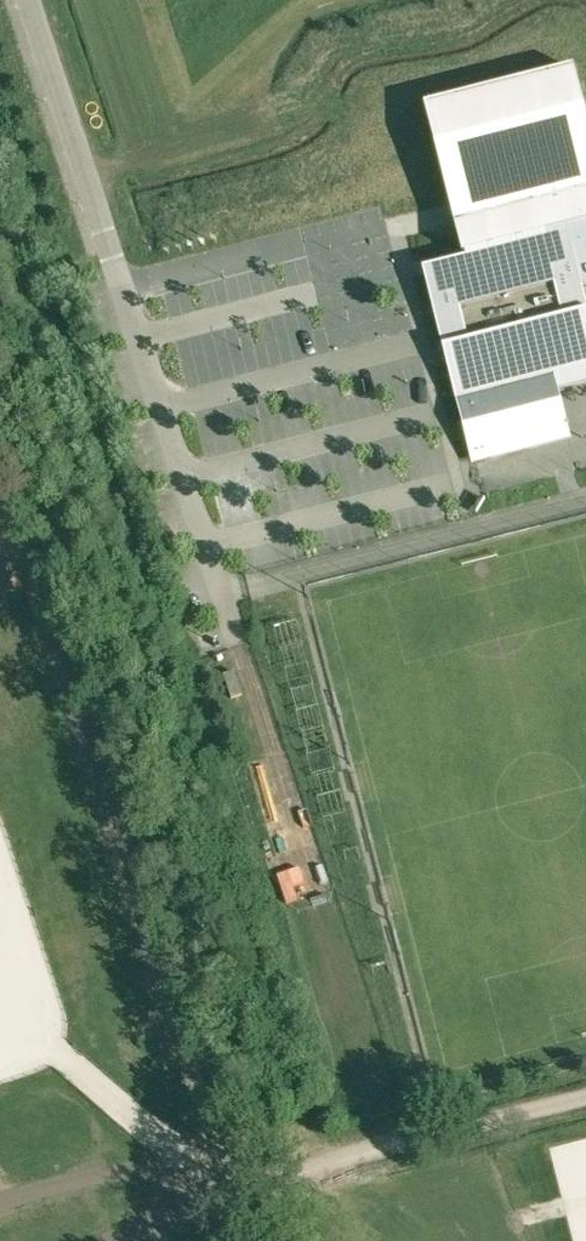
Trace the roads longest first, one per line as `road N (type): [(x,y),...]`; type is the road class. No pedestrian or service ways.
road 1 (track): [(0,499),(208,1127),(246,1201)]
road 2 (track): [(140,1240),(181,1215),(585,1108)]
road 3 (track): [(242,645),(370,1031)]
road 4 (unclassified): [(29,0),(122,284)]
road 5 (track): [(246,1201),(61,1048)]
road 6 (track): [(370,1031),(410,1156)]

